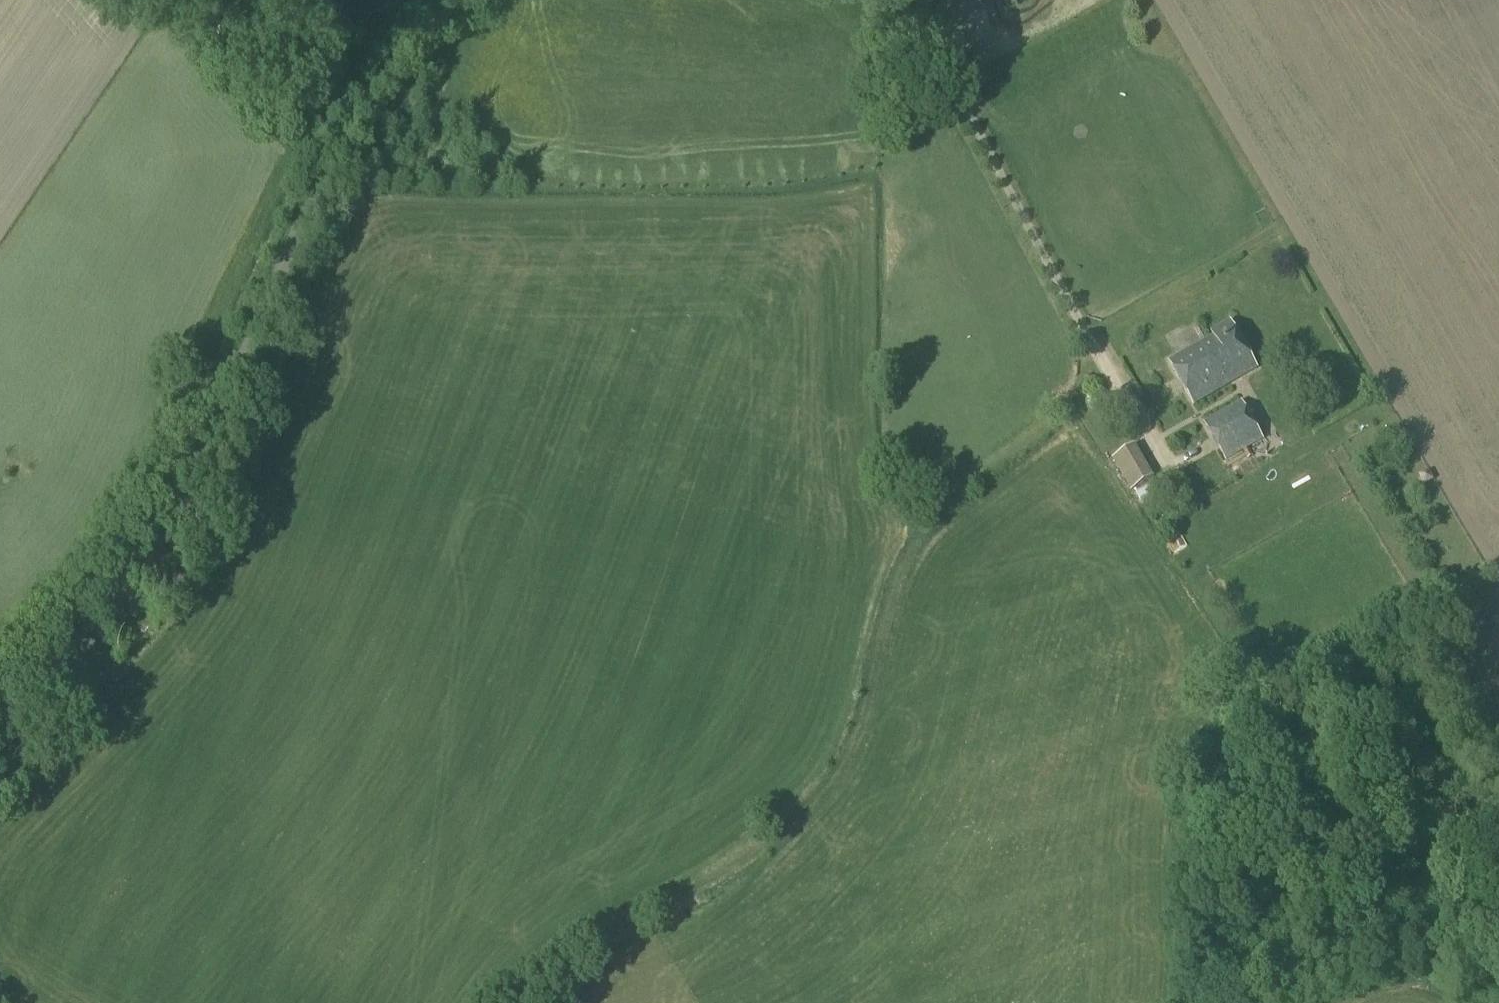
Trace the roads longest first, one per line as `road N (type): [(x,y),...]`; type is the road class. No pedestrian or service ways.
road 1 (track): [(526,1002),(566,948),(728,871),(831,785),(850,745),(908,540),(950,493),(1109,379)]
road 2 (unclassified): [(0,721),(146,570),(335,155),(391,68),(450,0)]

